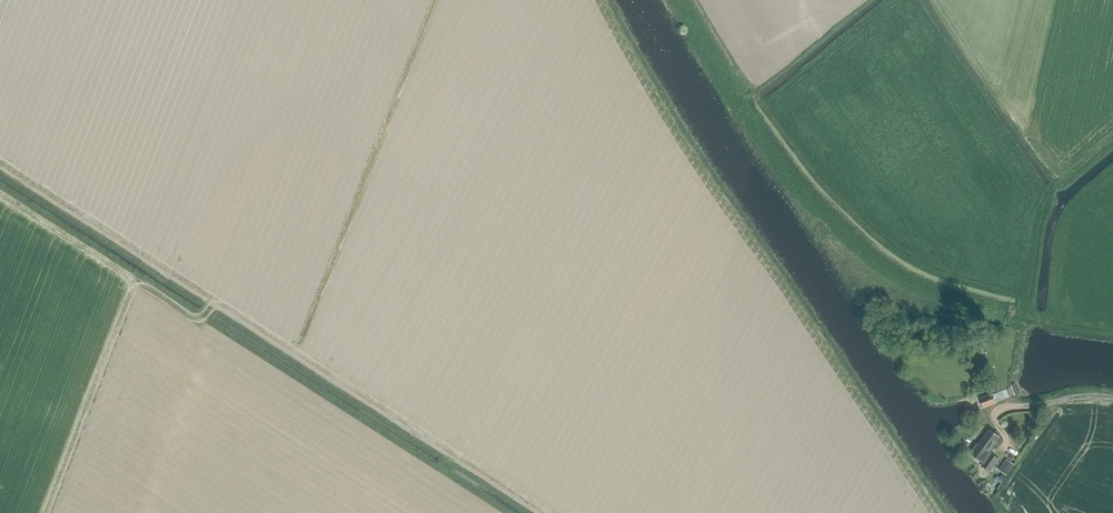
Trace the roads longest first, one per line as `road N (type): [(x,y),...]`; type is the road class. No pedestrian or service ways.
road 1 (unclassified): [(1112,399),(996,412),(1005,445),(999,452)]

